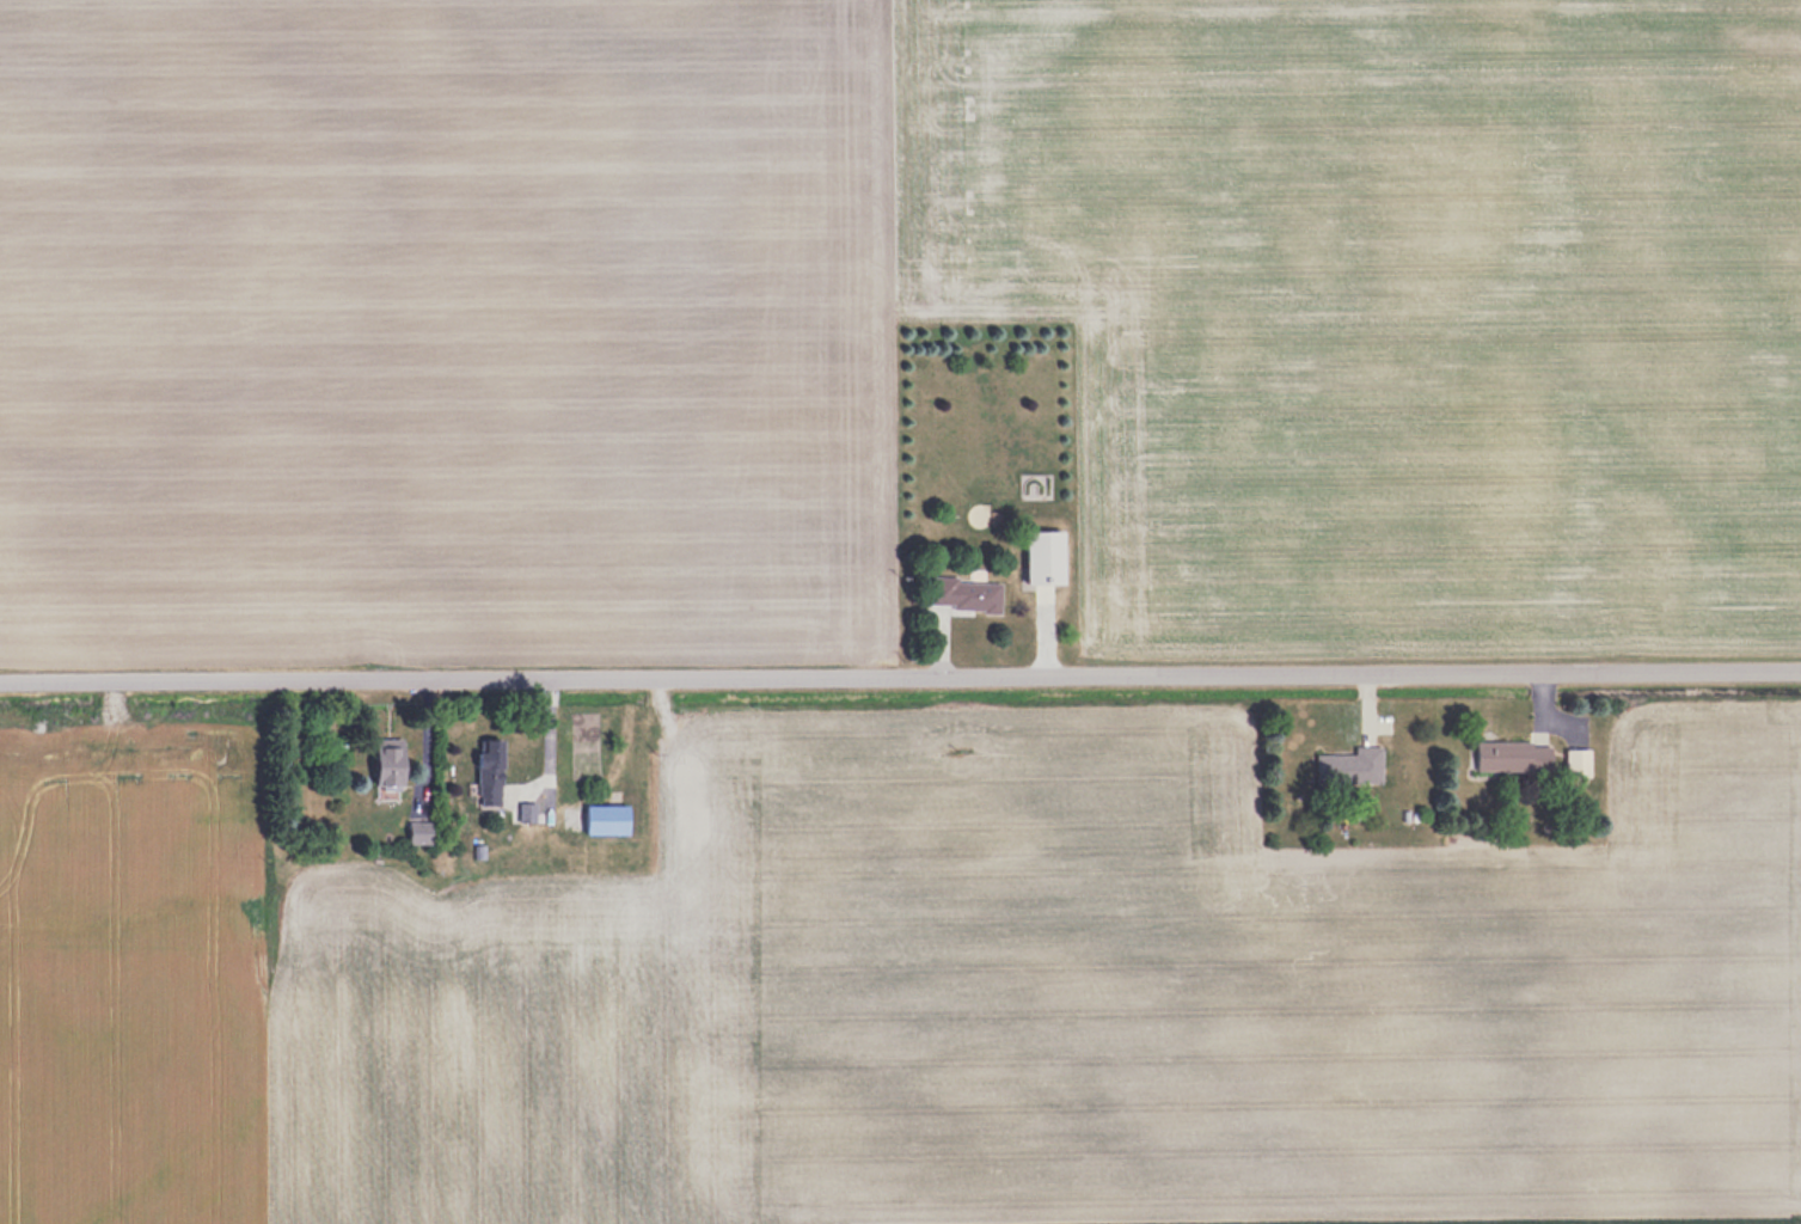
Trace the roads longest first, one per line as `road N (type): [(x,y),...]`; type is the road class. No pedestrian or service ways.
road 1 (residential): [(1800,680),(0,689)]

